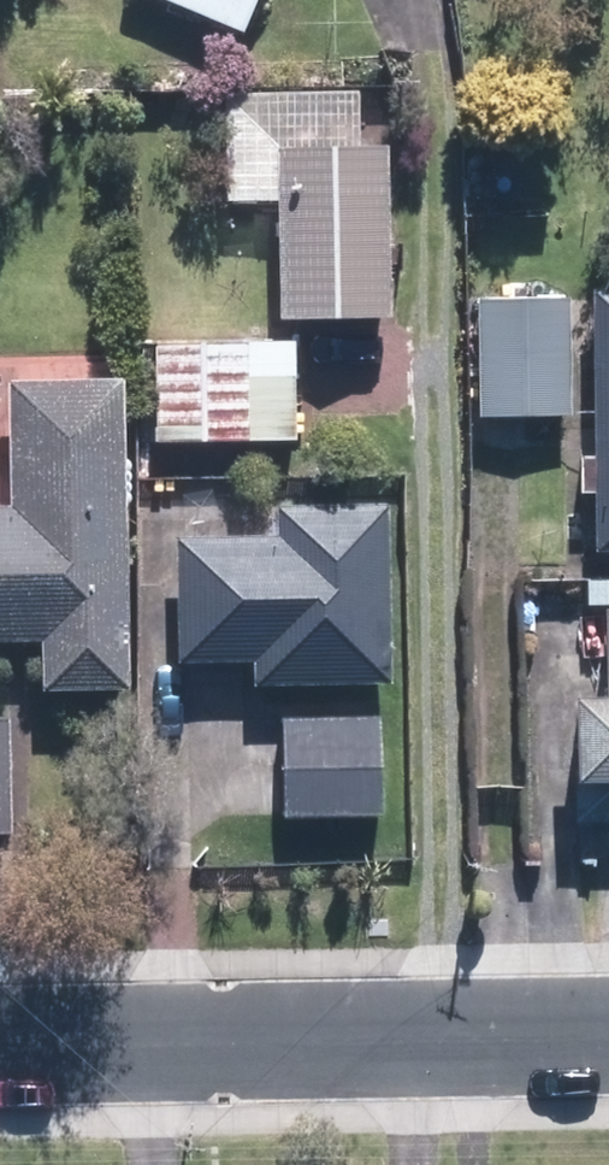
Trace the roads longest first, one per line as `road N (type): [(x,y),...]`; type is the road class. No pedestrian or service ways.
road 1 (residential): [(0,1050),(608,1038)]

